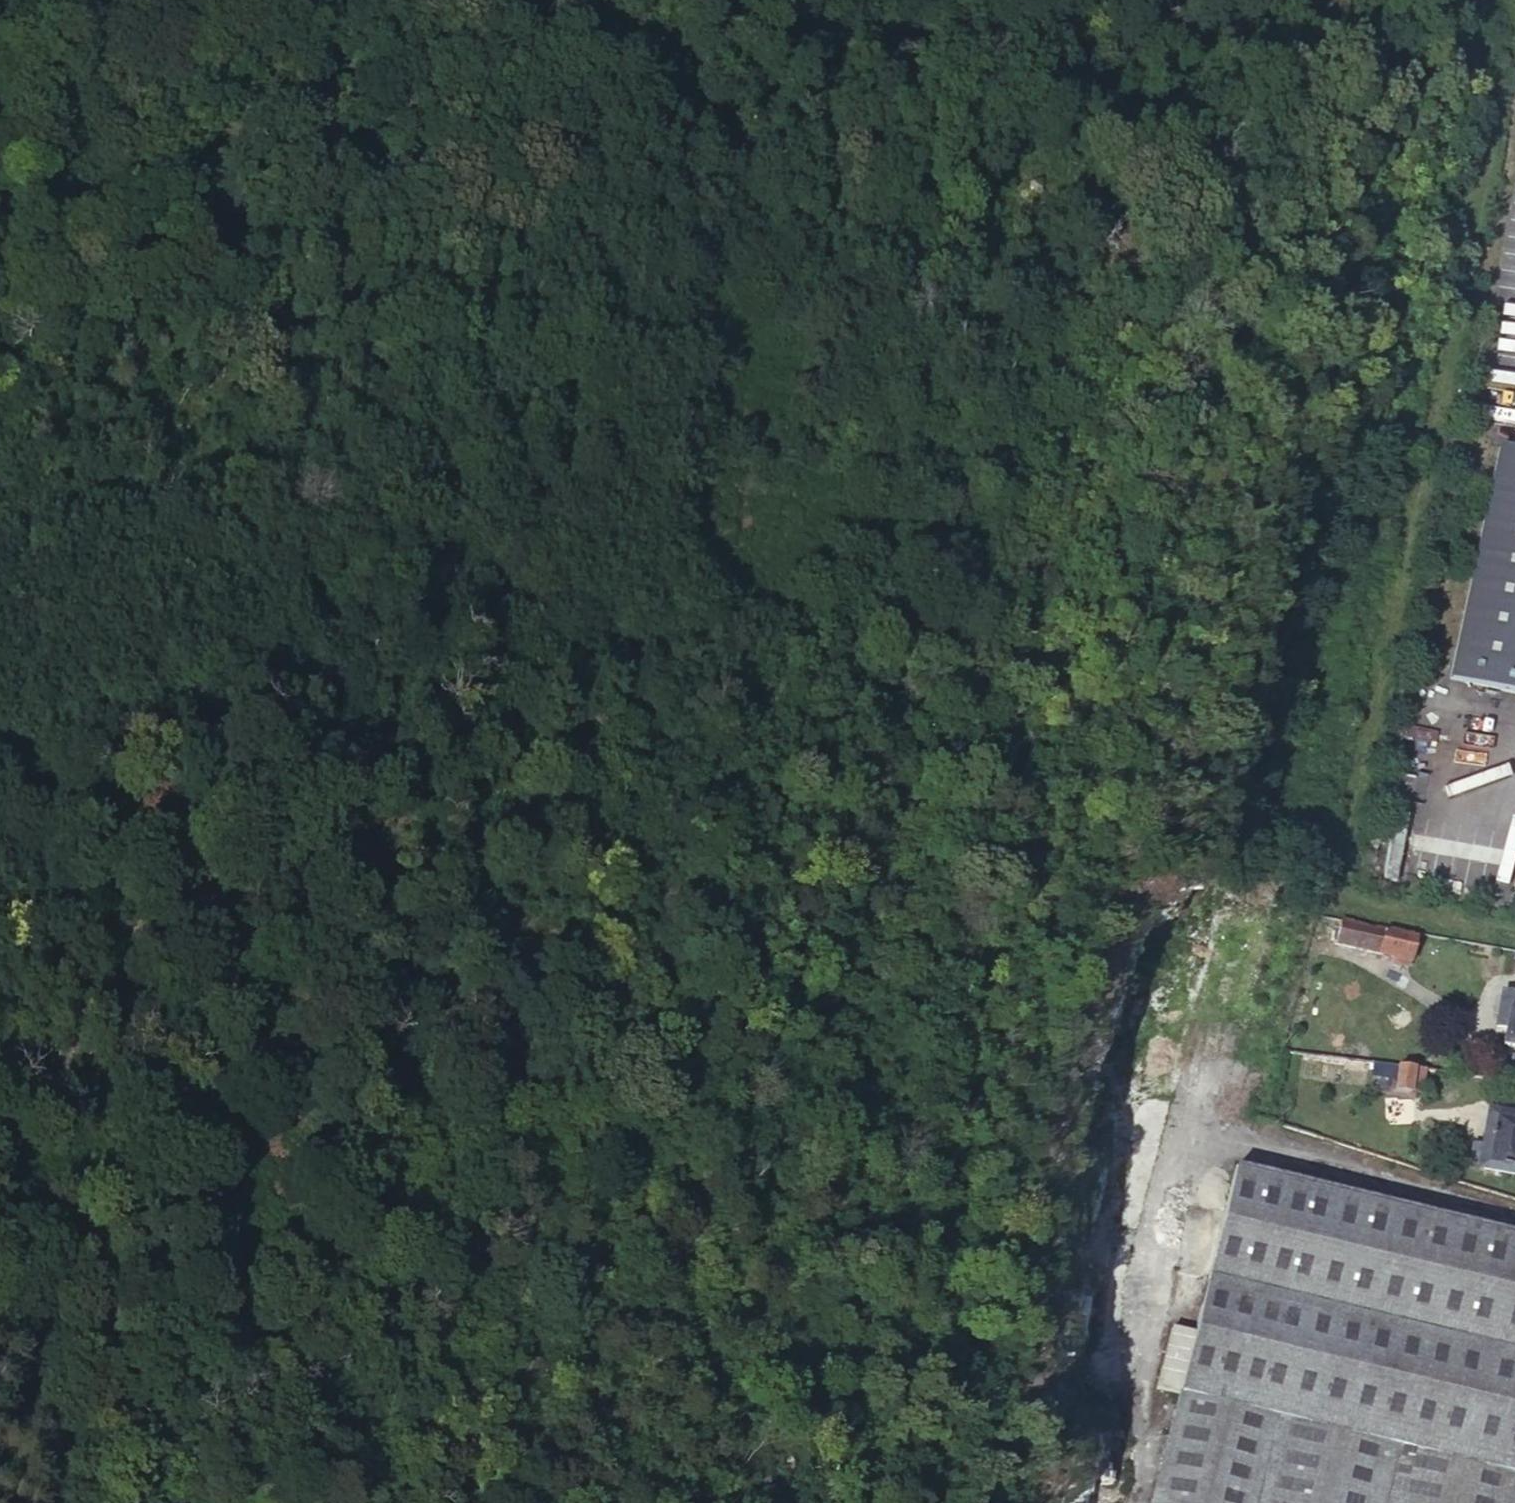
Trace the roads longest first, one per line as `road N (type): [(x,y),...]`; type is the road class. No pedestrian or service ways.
road 1 (track): [(0,265),(198,141),(369,76),(872,26)]

